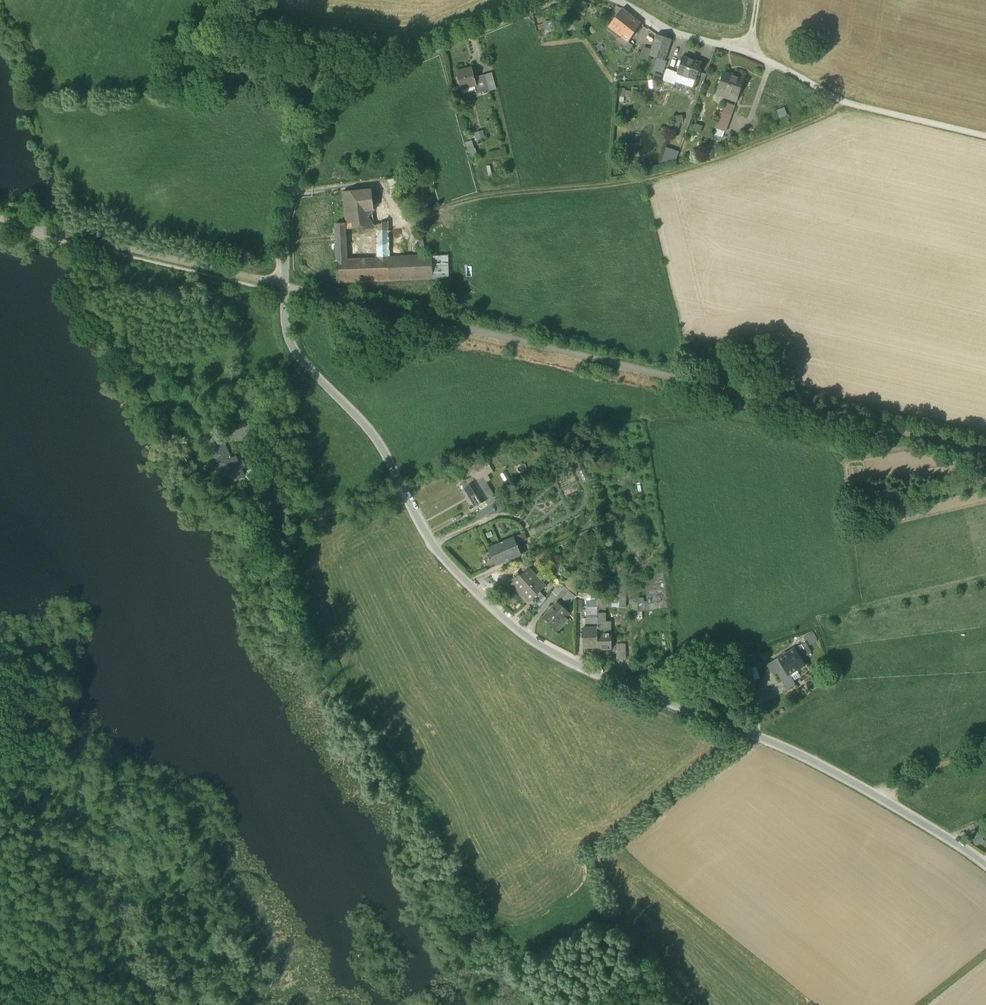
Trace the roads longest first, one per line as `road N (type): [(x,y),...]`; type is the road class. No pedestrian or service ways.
road 1 (residential): [(985,868),(882,792),(591,672),(518,631),(427,538),(370,431),(297,356),(286,320),(286,213),(327,105),(347,88),(549,0)]
road 2 (track): [(985,135),(841,100),(739,150),(645,180),(484,197),(424,215)]
road 3 (residential): [(841,100),(744,51),(676,34),(612,0)]
road 4 (track): [(310,139),(296,133),(232,0)]
road 5 (track): [(402,487),(325,521),(304,518),(261,491)]

